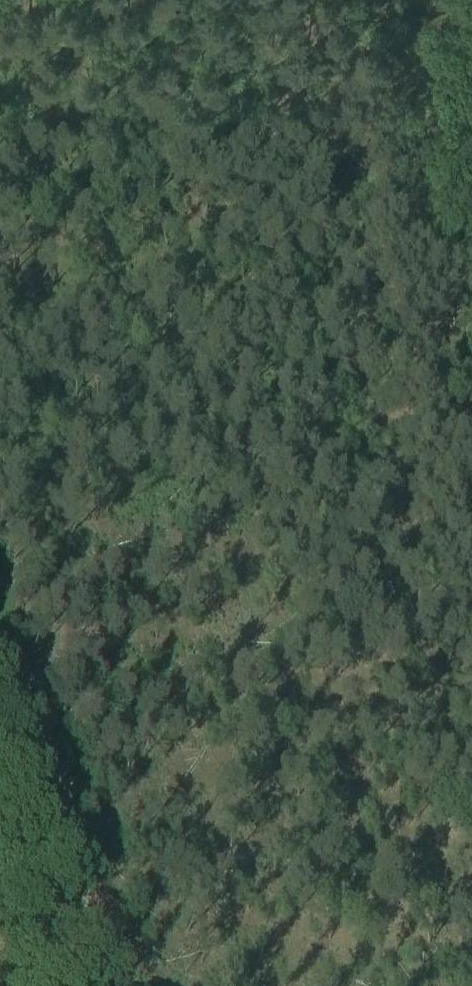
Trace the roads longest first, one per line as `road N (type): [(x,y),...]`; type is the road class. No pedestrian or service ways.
road 1 (track): [(0,828),(60,985)]

